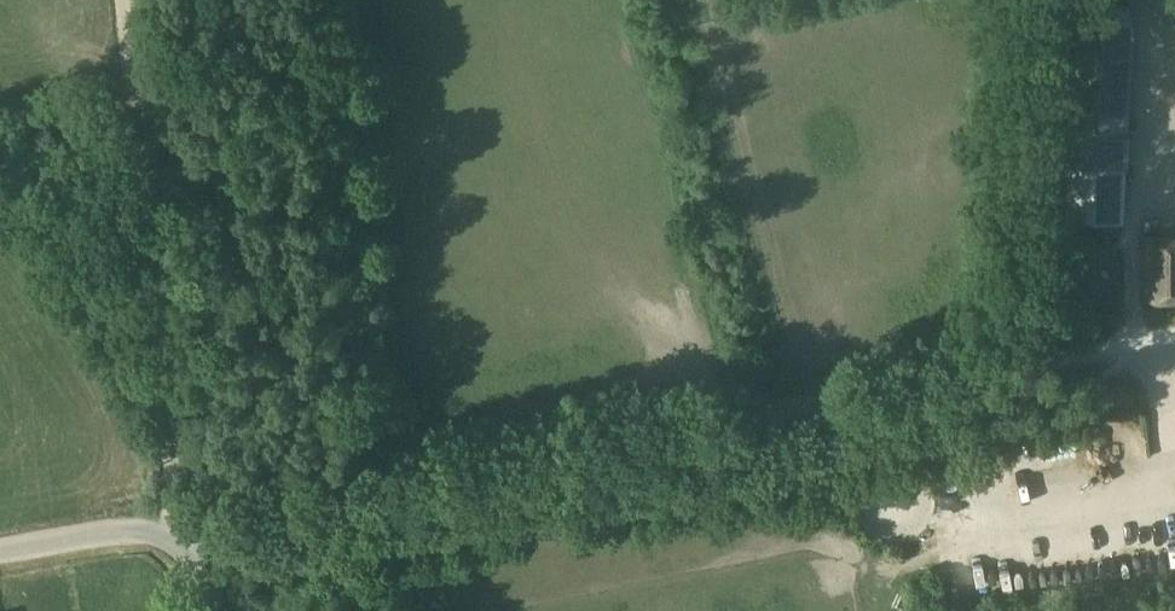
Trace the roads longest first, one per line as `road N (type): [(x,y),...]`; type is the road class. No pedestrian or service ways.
road 1 (track): [(222,516),(719,432),(1139,344)]
road 2 (track): [(135,0),(184,523)]
road 3 (unclassified): [(197,610),(184,523),(0,562)]

